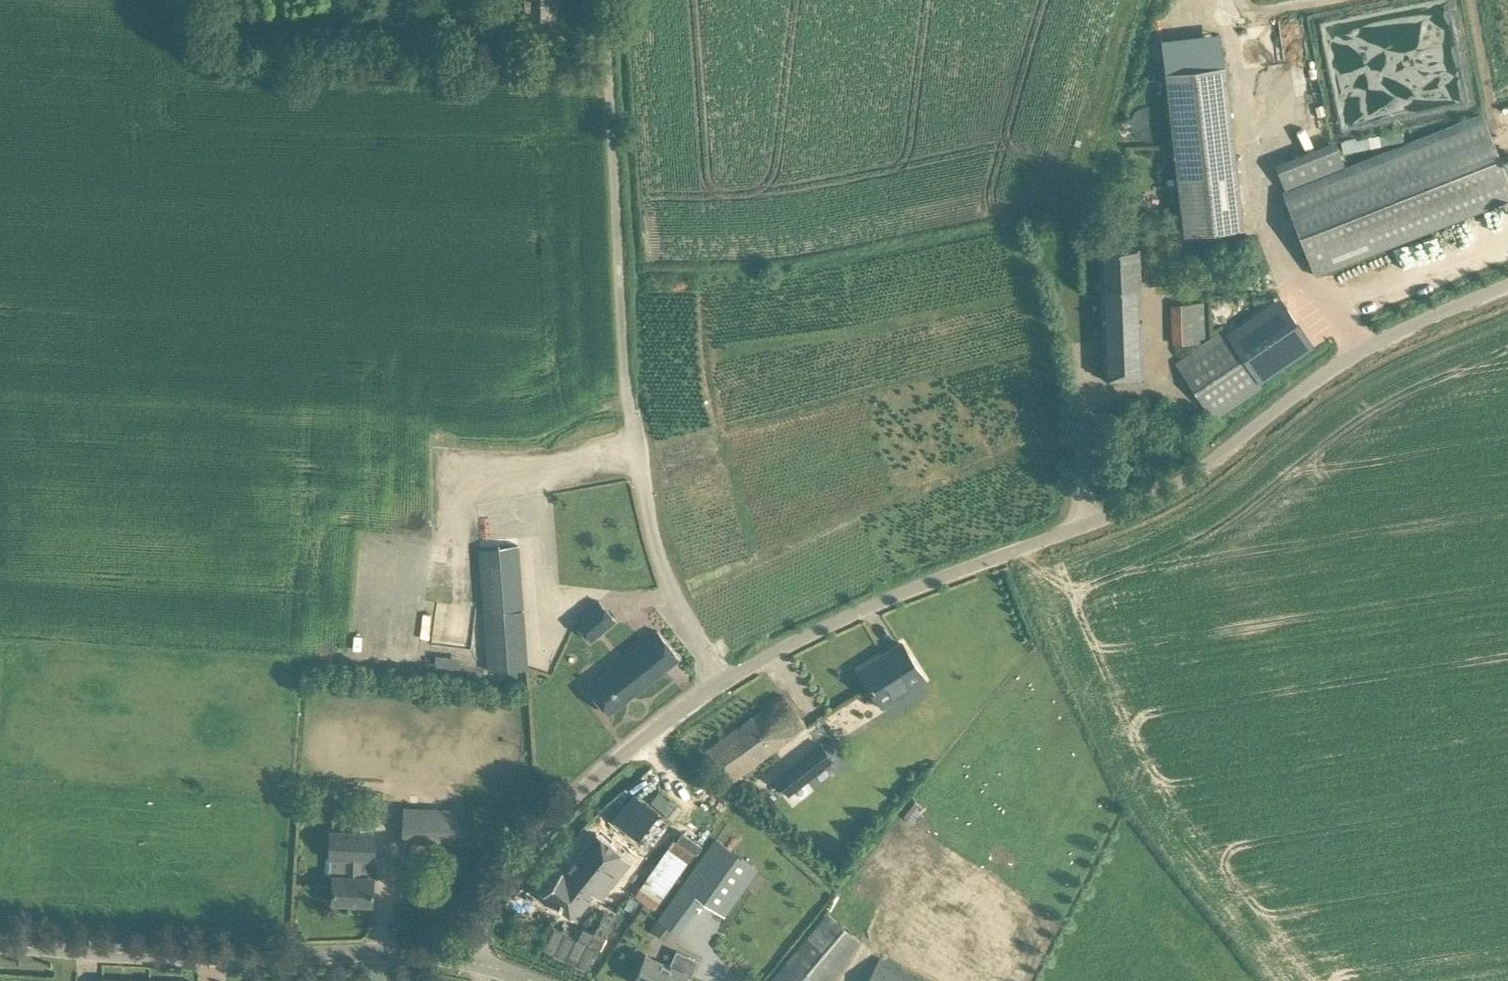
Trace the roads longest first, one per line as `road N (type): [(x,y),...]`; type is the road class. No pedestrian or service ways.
road 1 (unclassified): [(721,681),(877,595),(1077,533),(1157,489),(1359,348),(1507,288)]
road 2 (unclassified): [(721,681),(638,520),(627,466),(592,0)]
road 3 (track): [(1077,533),(1089,356),(1070,209),(1130,0)]
road 4 (unclassified): [(462,959),(0,933)]
road 5 (unclassified): [(462,959),(542,827),(721,681)]

